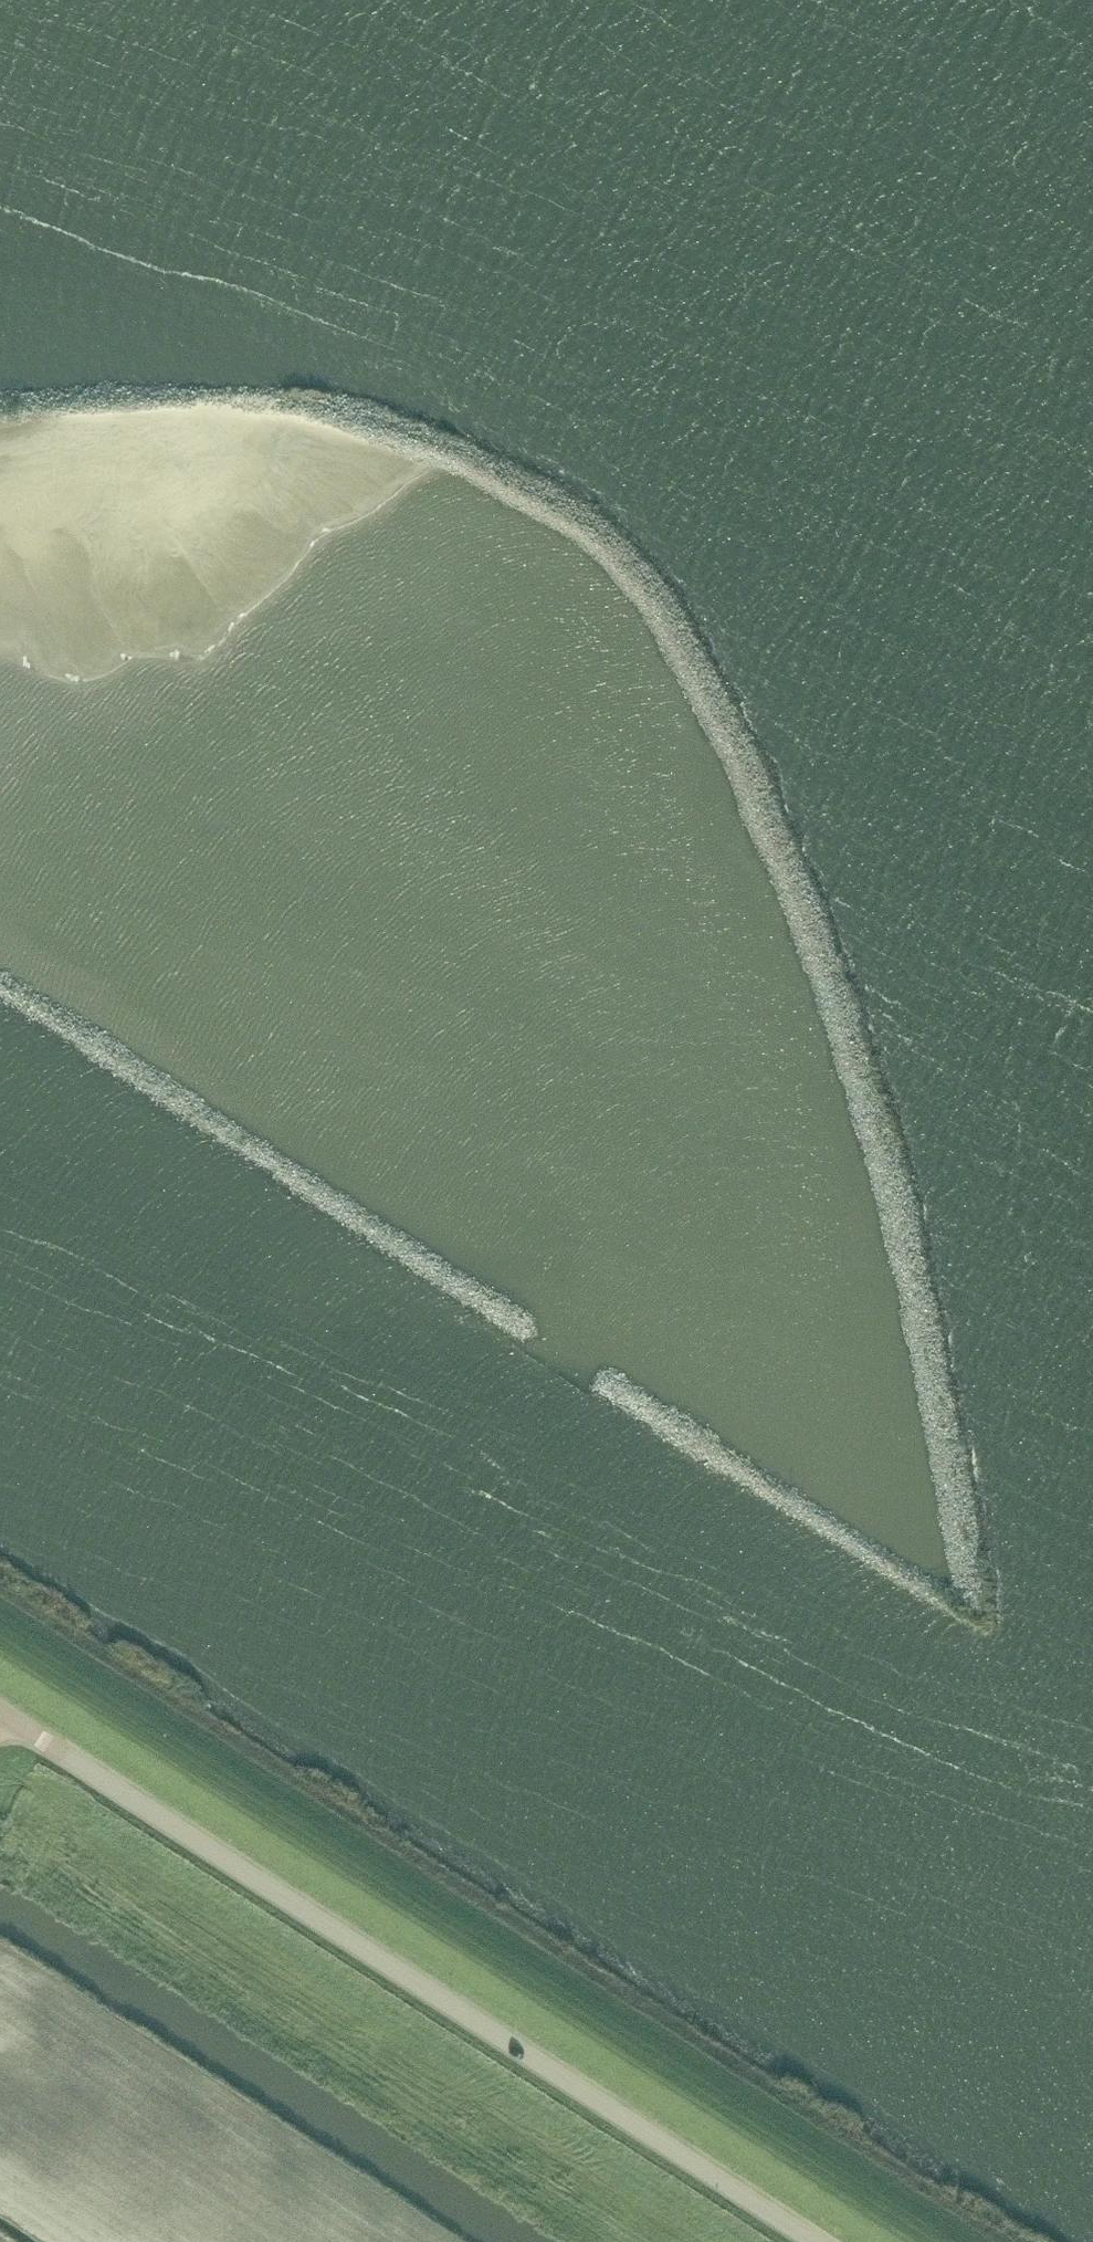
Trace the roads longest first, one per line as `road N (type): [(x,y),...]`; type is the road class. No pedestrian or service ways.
road 1 (track): [(0,1647),(917,2241)]
road 2 (tertiary): [(818,2241),(0,1712)]

